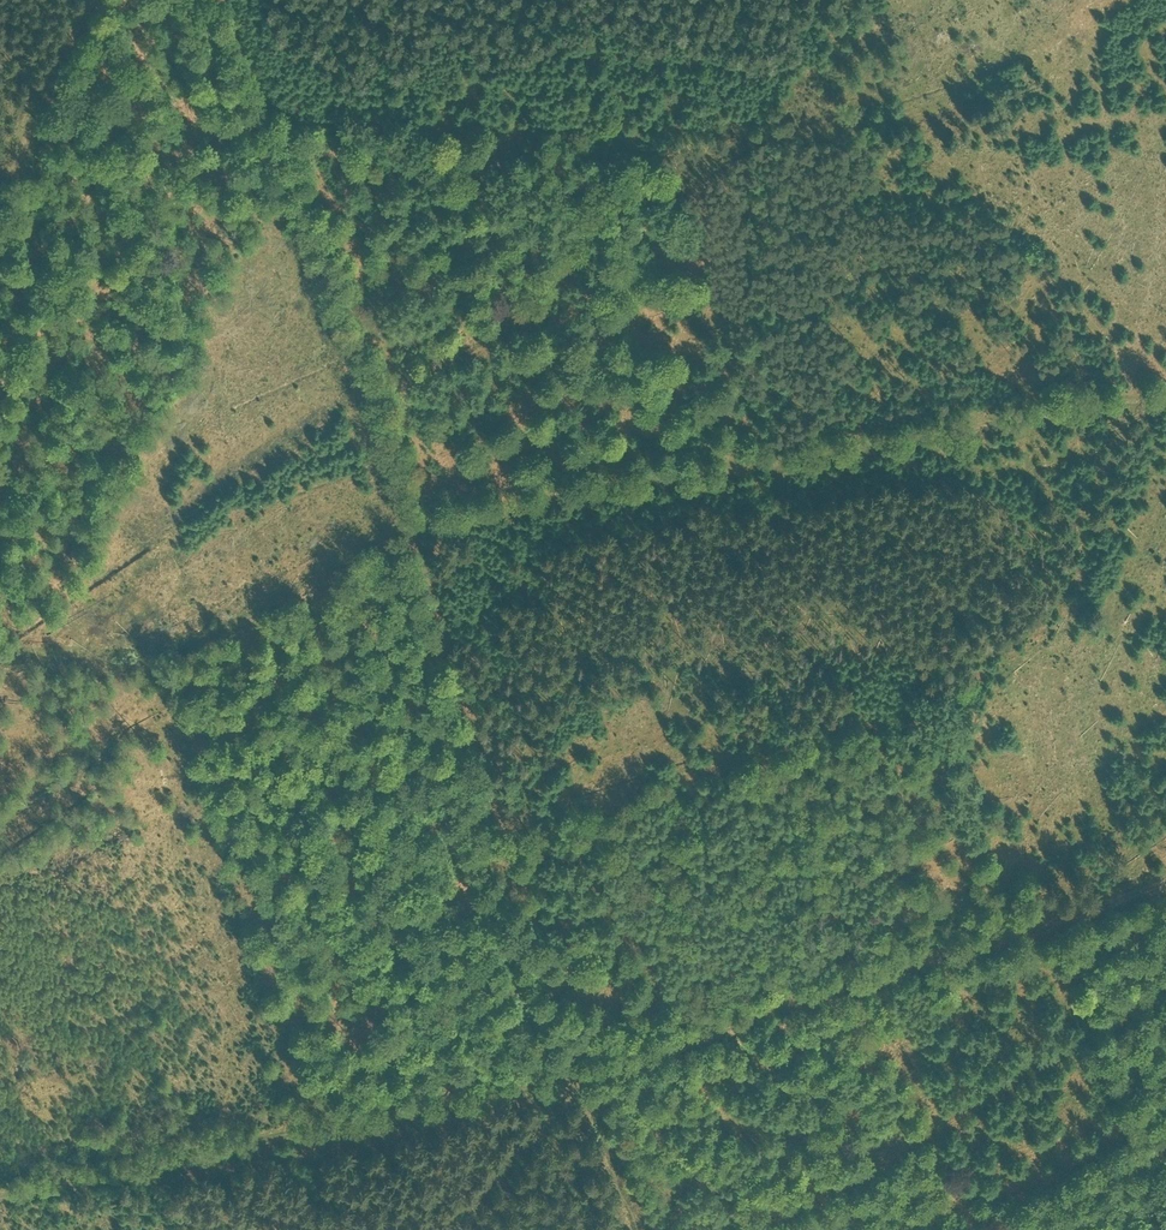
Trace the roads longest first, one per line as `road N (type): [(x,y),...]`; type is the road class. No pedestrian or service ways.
road 1 (track): [(1165,883),(601,1065),(0,1196)]
road 2 (track): [(0,189),(99,0)]
road 3 (track): [(444,1229),(581,1070)]

